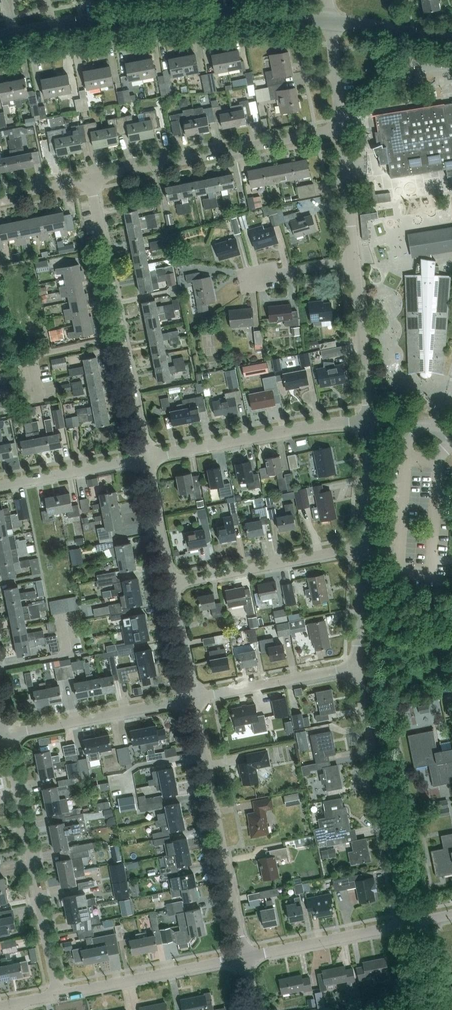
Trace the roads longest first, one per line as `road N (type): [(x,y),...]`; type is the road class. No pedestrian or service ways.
road 1 (tertiary): [(0,37),(150,16),(332,21)]
road 2 (residential): [(243,957),(192,699)]
road 3 (residential): [(56,994),(7,736)]
road 4 (residential): [(407,924),(357,667)]
road 5 (residential): [(90,181),(345,130)]
road 6 (residential): [(147,457),(369,423)]
road 7 (residential): [(174,587),(363,547)]
road 8 (residential): [(56,994),(243,957)]
road 9 (residential): [(7,736),(192,699)]
road 10 (residential): [(192,699),(357,667)]
road 11 (residential): [(243,957),(407,924)]
road 12 (residential): [(369,423),(354,260)]
road 13 (residential): [(122,337),(90,181)]
road 14 (residential): [(0,487),(147,457)]
road 15 (residential): [(174,587),(147,457)]
road 16 (residential): [(354,260),(345,130)]
road 17 (residential): [(363,547),(369,423)]
road 18 (residential): [(147,457),(122,337)]
road 19 (tertiary): [(332,21),(451,42)]
road 20 (residential): [(357,667),(363,547)]

